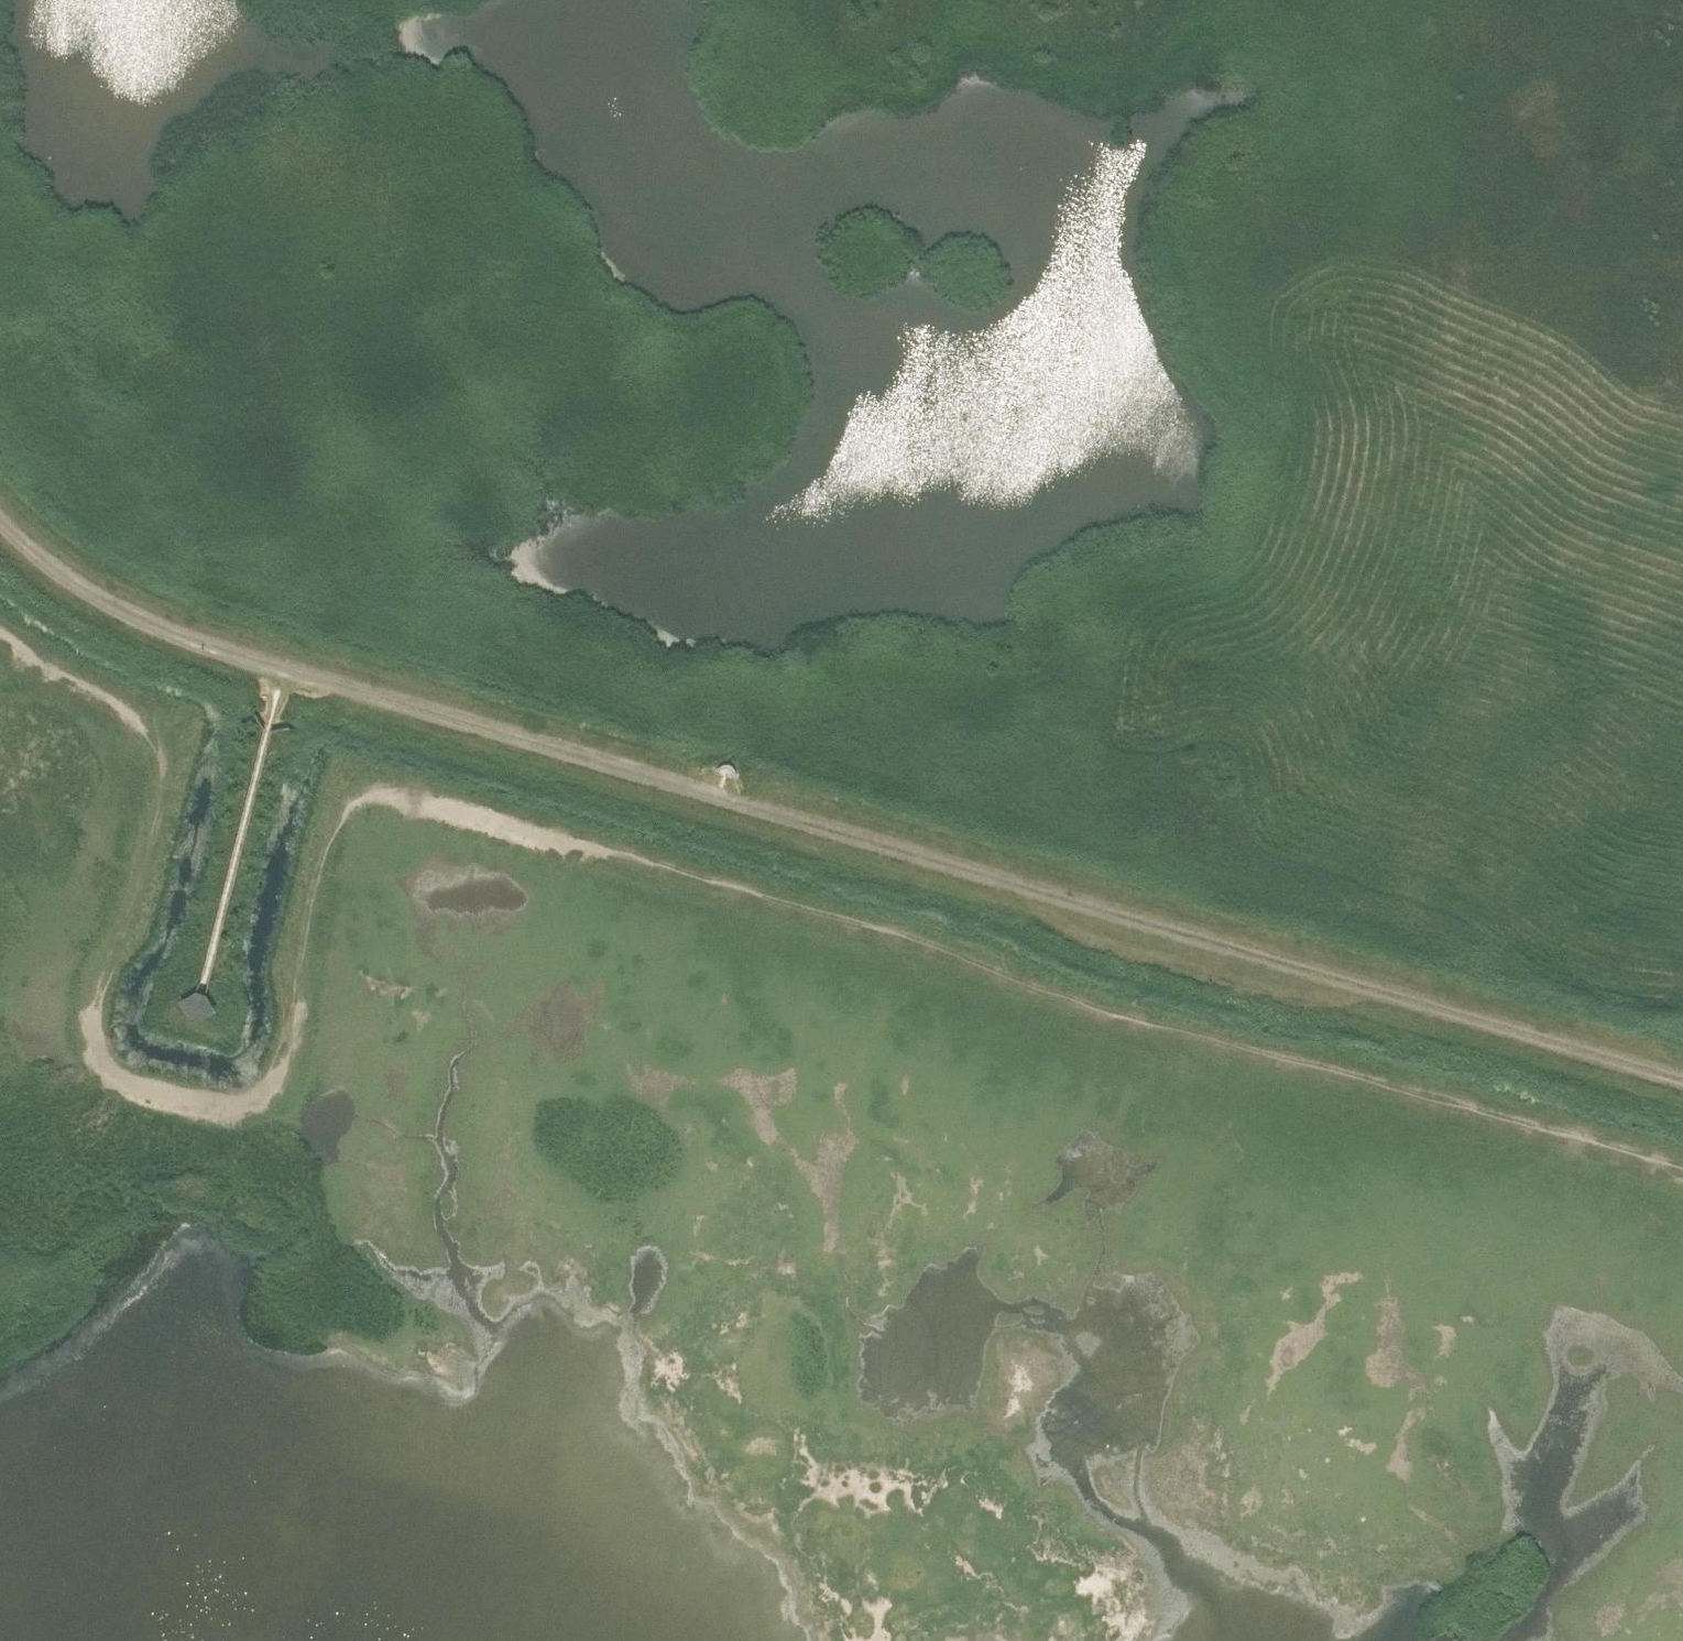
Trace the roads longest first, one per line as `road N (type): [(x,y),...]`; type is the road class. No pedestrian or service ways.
road 1 (track): [(1682,1082),(282,670),(166,631),(79,586),(0,519)]

